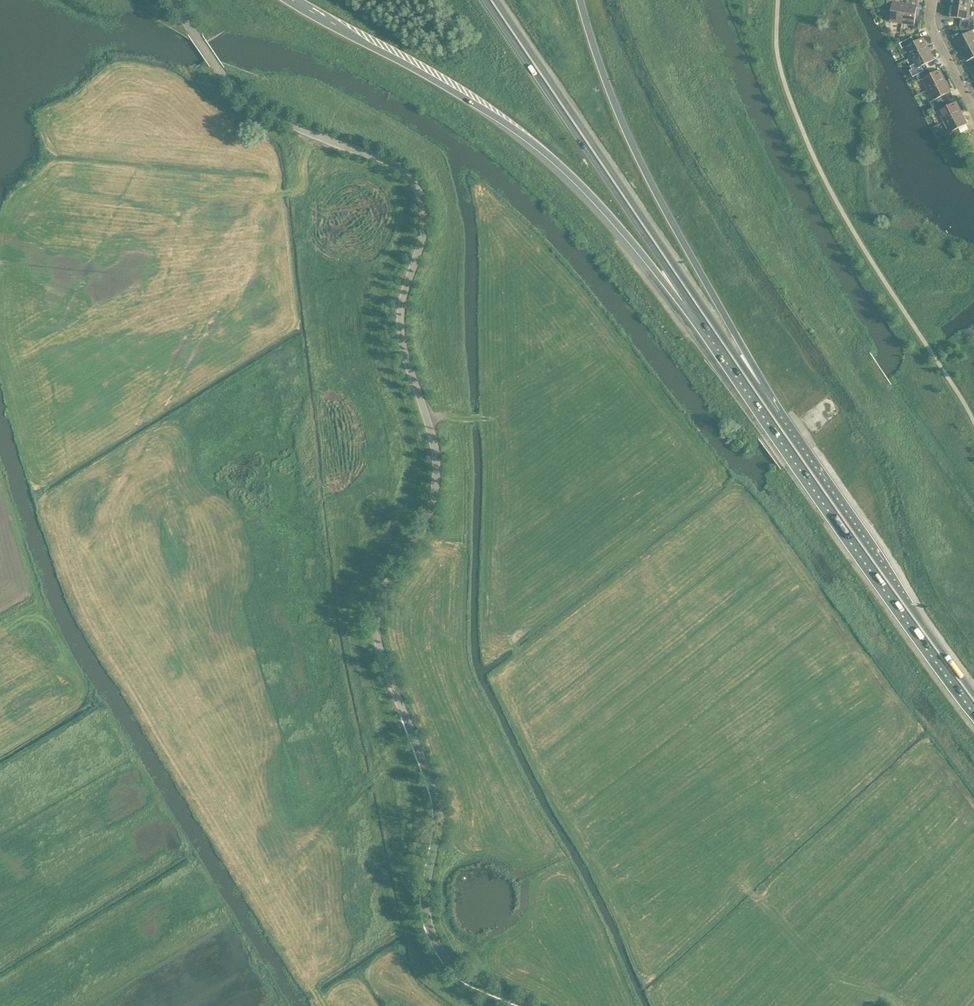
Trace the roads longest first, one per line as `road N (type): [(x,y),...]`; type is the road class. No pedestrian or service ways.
road 1 (unclassified): [(517,1005),(463,976),(436,944),(427,888),(434,800),(379,657),(384,593),(418,545),(438,493),(435,451),(402,344),(401,311),(422,230),(416,189),(388,163),(244,98),(171,0)]
road 2 (trunk): [(295,0),(516,131),(697,313)]
road 3 (trunk): [(775,412),(496,0)]
road 4 (trunk): [(697,313),(973,708)]
road 5 (trunk): [(775,412),(625,130),(580,0)]
road 6 (trunk): [(486,0),(697,313)]
road 7 (trunk): [(973,693),(775,412)]
road 8 (residential): [(973,110),(929,21),(931,0)]

